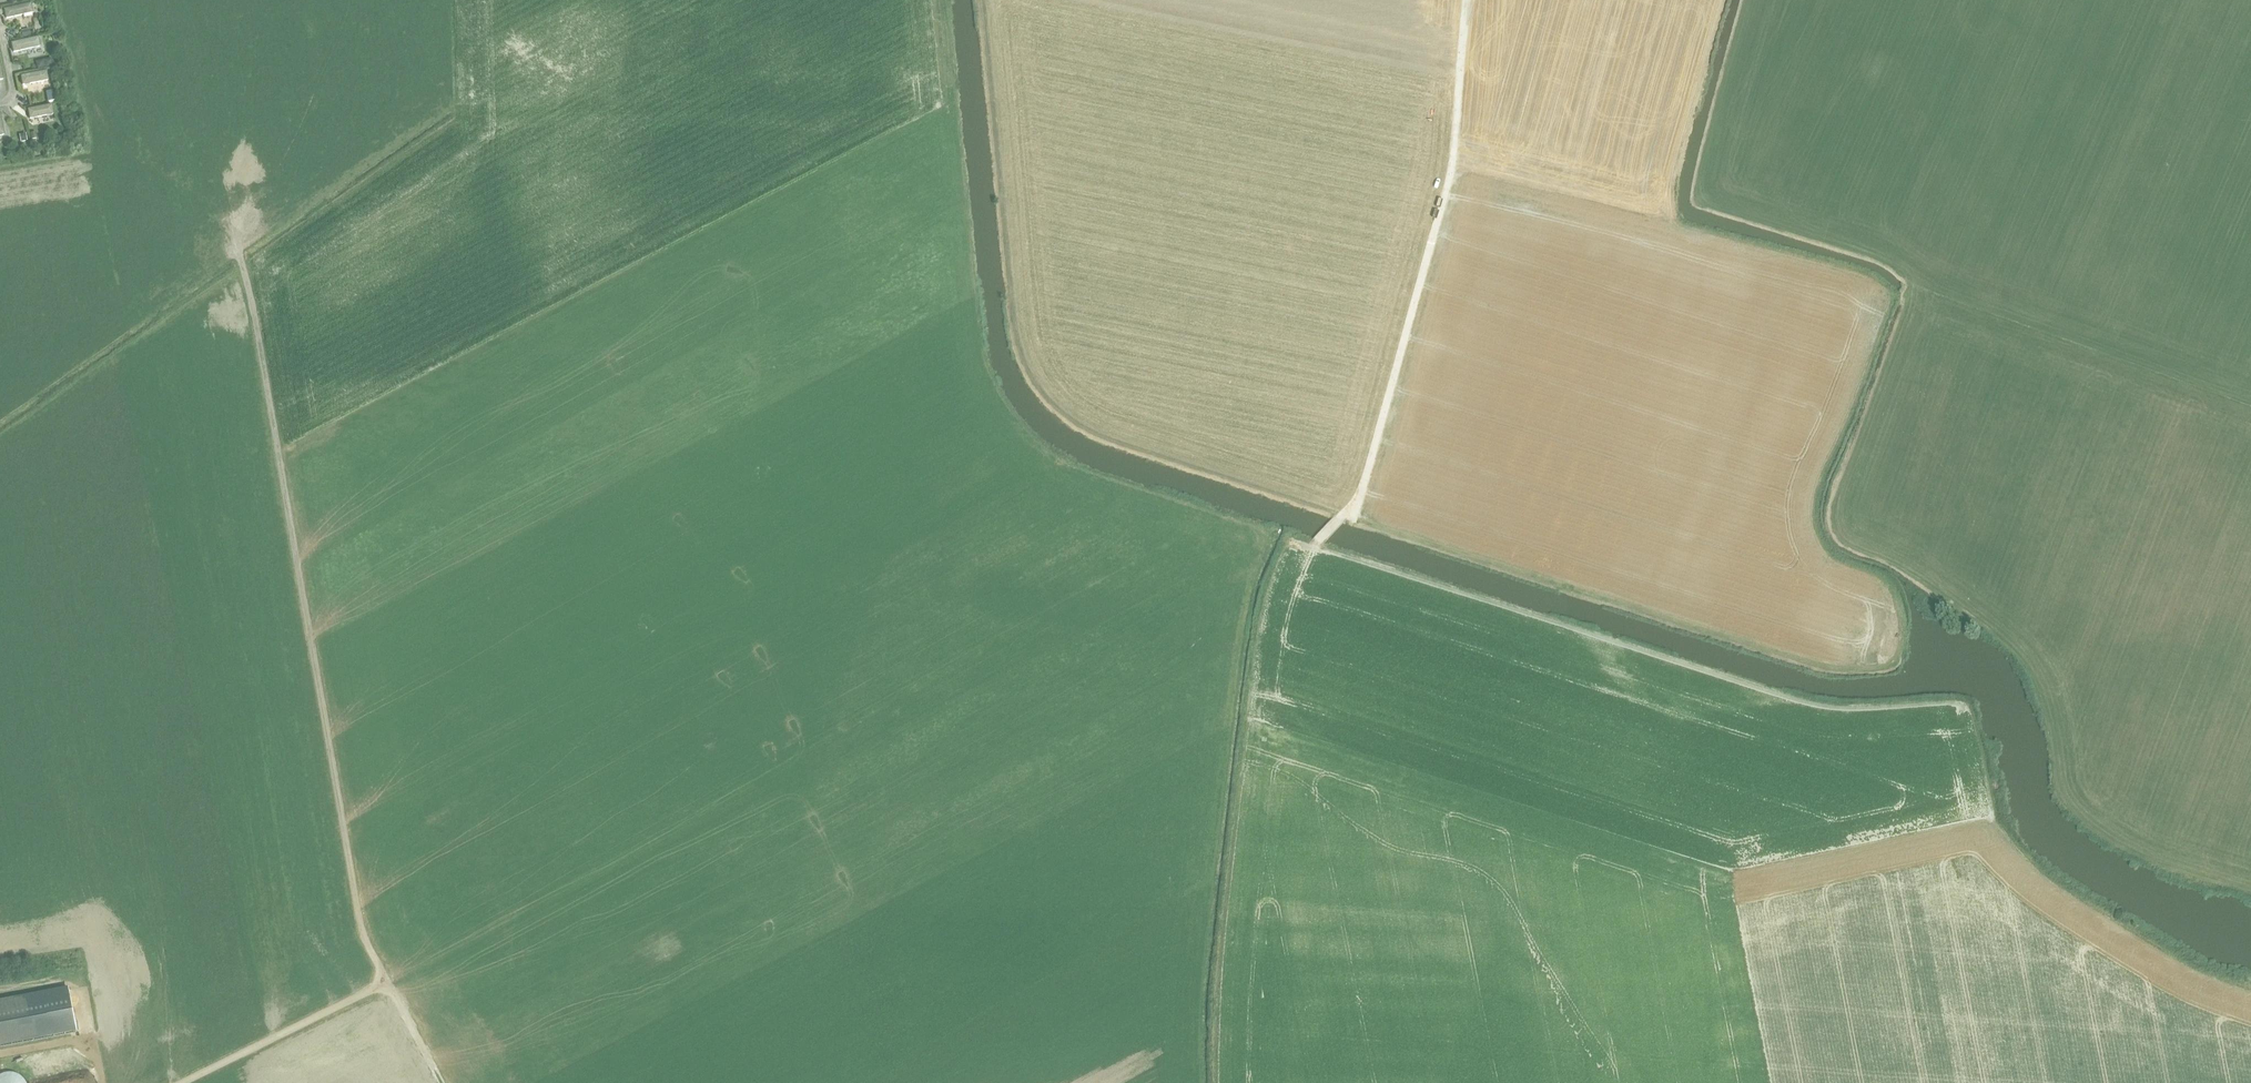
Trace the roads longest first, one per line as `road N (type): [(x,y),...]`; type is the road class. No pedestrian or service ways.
road 1 (track): [(1306,557),(1365,487),(1454,171),(1468,0)]

